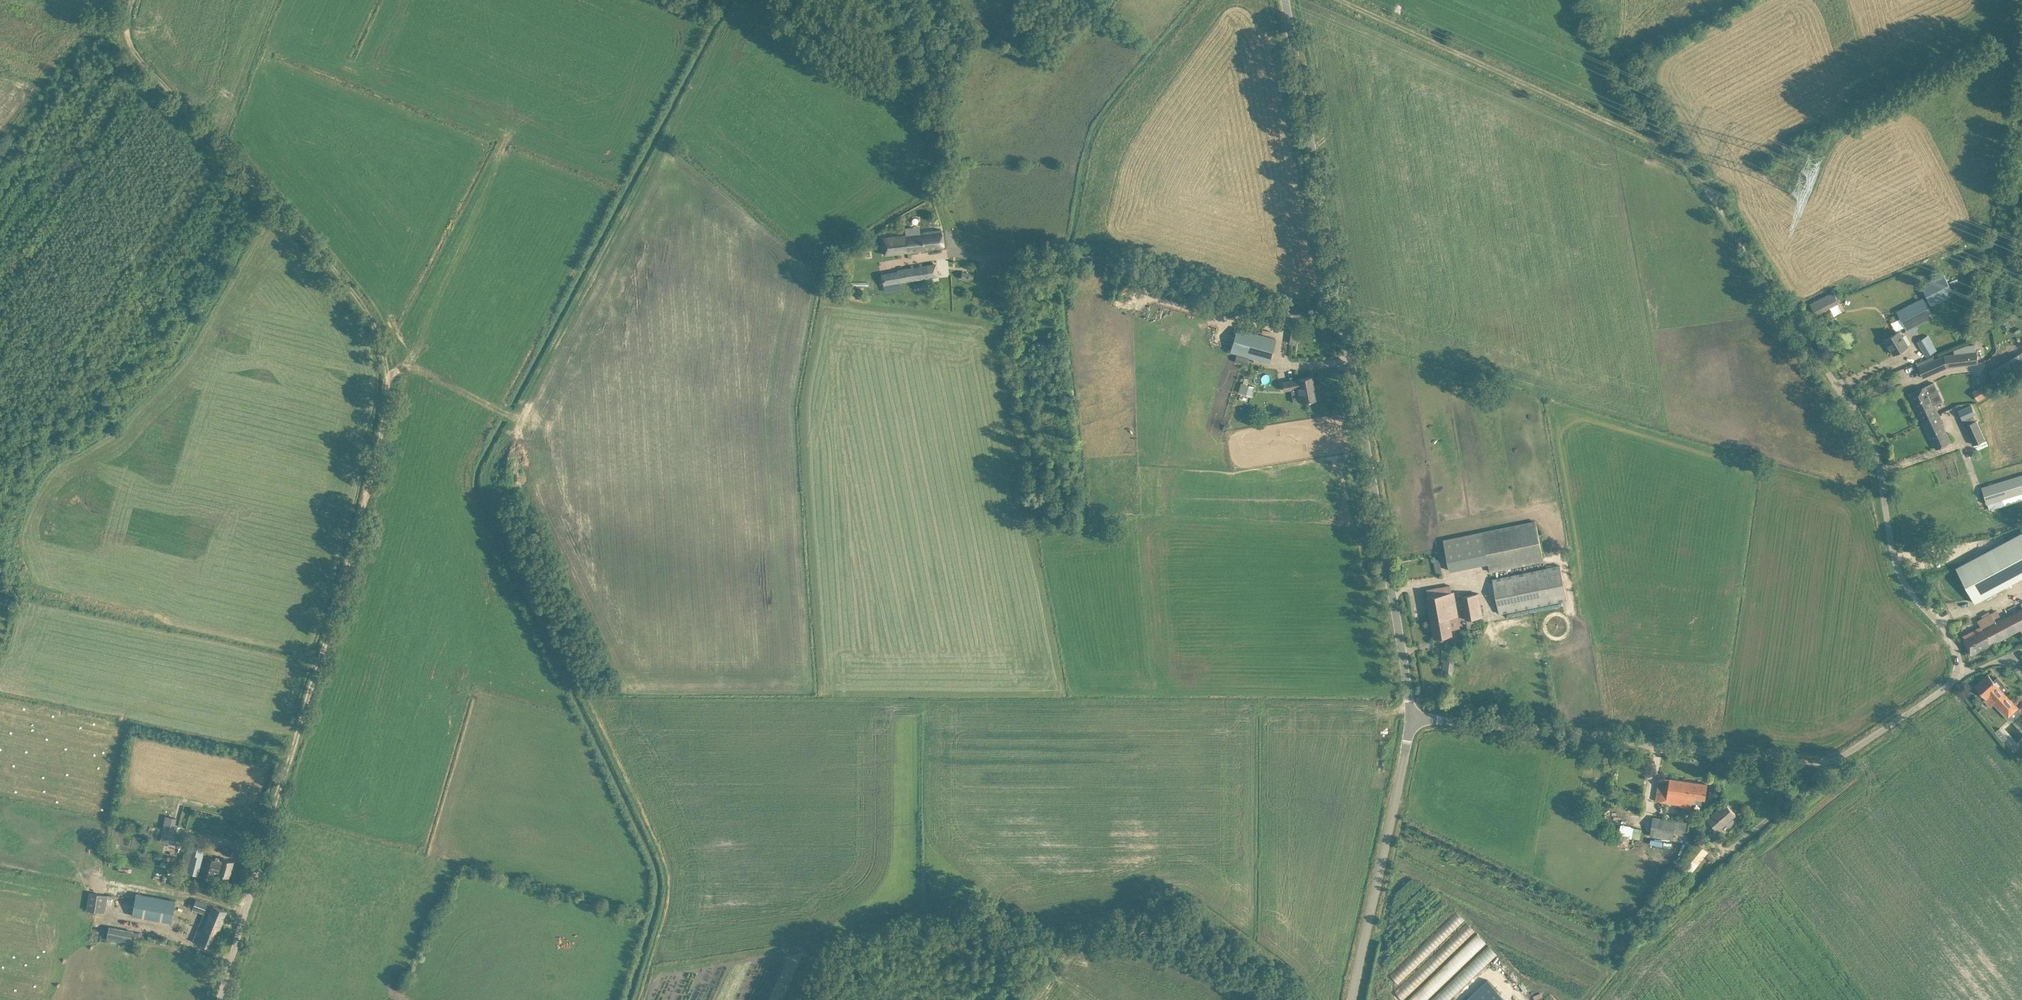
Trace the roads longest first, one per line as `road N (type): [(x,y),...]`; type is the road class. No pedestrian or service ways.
road 1 (track): [(270,829),(367,497),(386,413),(386,361),(356,292),(131,45),(135,0)]
road 2 (unclassified): [(1409,717),(1816,763),(1844,755),(1951,683),(1953,644),(1902,578),(1874,449),(1827,372)]
road 3 (track): [(1827,372),(1689,166),(1645,137),(1339,0)]
road 4 (unclassified): [(1343,324),(1111,261),(952,252),(947,231)]
road 5 (unclassified): [(1409,717),(1343,324)]
road 6 (unclassified): [(1343,324),(1284,0)]
road 7 (unclassified): [(1351,999),(1409,717)]
road 8 (track): [(877,0),(919,29),(947,231)]
road 9 (unclassified): [(219,999),(270,829)]

